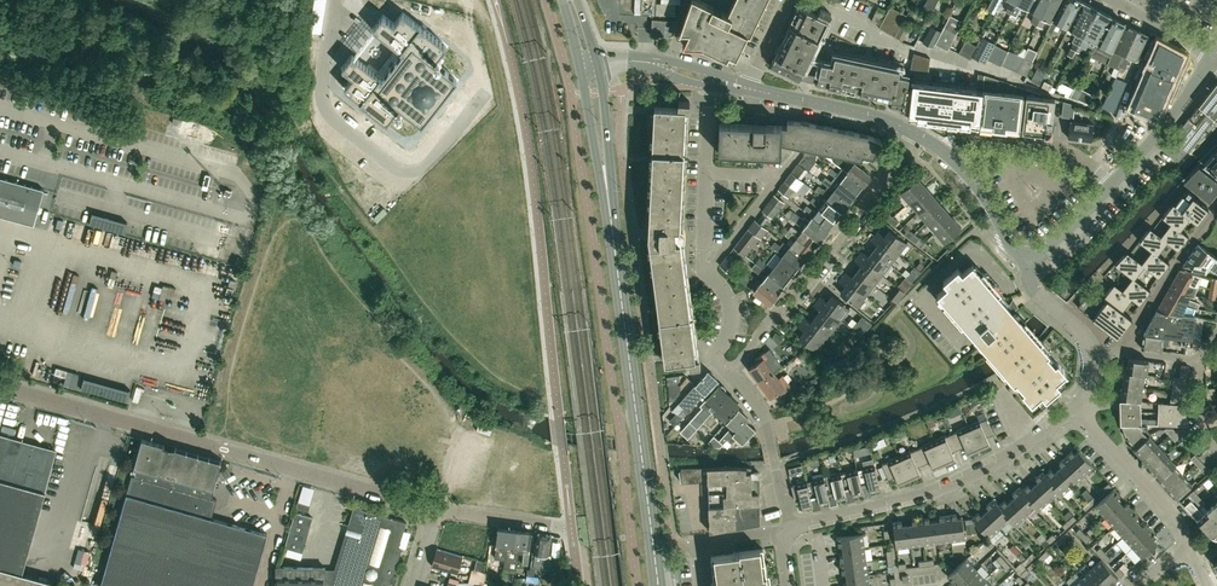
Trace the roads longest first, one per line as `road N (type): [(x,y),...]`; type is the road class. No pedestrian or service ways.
road 1 (residential): [(439,508),(0,385)]
road 2 (secondary): [(658,585),(612,222)]
road 3 (residential): [(792,528),(977,474),(1079,406)]
road 4 (residential): [(728,369),(872,200),(912,131)]
road 5 (unclassified): [(1027,254),(1055,241),(1112,181),(1216,54)]
road 6 (residential): [(580,585),(572,526),(439,508)]
road 7 (residential): [(707,272),(772,187),(767,176),(707,173)]
road 8 (residential): [(1188,543),(1177,518),(1079,406)]
road 9 (residential): [(792,528),(762,413),(728,369)]
road 10 (unclassified): [(1027,254),(1010,243),(986,198),(944,149),(912,131)]
road 11 (residential): [(1216,209),(1124,351)]
road 12 (secondary): [(612,222),(600,71)]
road 13 (secondary): [(584,76),(612,222)]
road 14 (unclassified): [(912,131),(774,93)]
road 15 (residential): [(785,536),(696,544),(701,585)]

